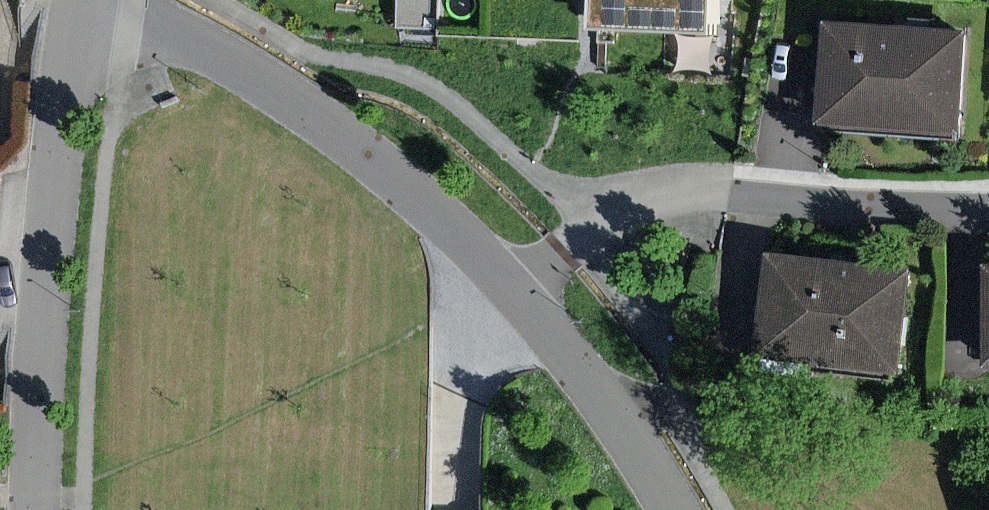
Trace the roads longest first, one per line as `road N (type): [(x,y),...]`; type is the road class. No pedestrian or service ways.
road 1 (residential): [(80,7),(216,52),(356,137),(508,287)]
road 2 (residential): [(508,287),(636,203),(682,192),(988,209)]
road 3 (residential): [(41,509),(53,225),(80,7)]
road 4 (residential): [(508,287),(590,377),(676,509)]

